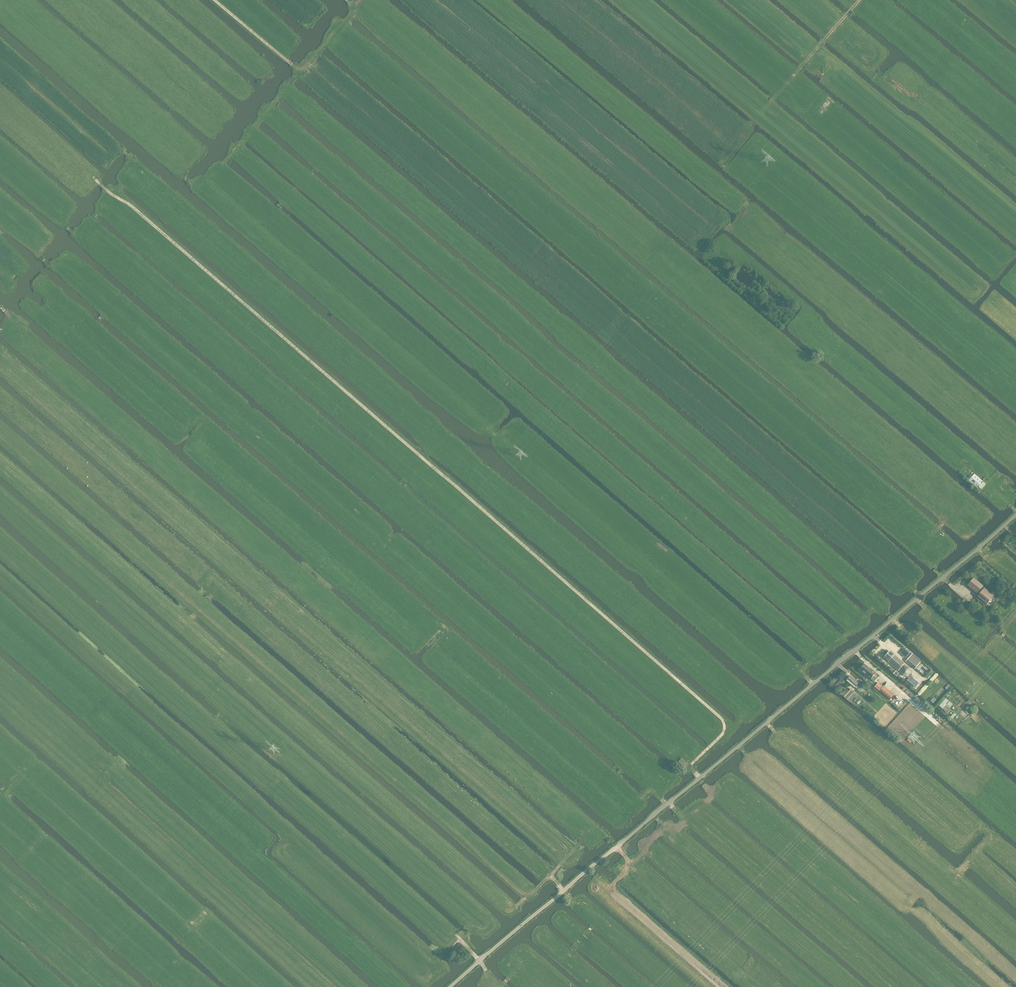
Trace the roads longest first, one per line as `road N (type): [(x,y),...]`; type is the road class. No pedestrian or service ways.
road 1 (track): [(699,779),(692,764),(722,733),(723,720),(0,89)]
road 2 (unclassified): [(451,986),(1015,516)]
road 3 (track): [(221,167),(354,10)]
road 4 (track): [(768,104),(859,0)]

